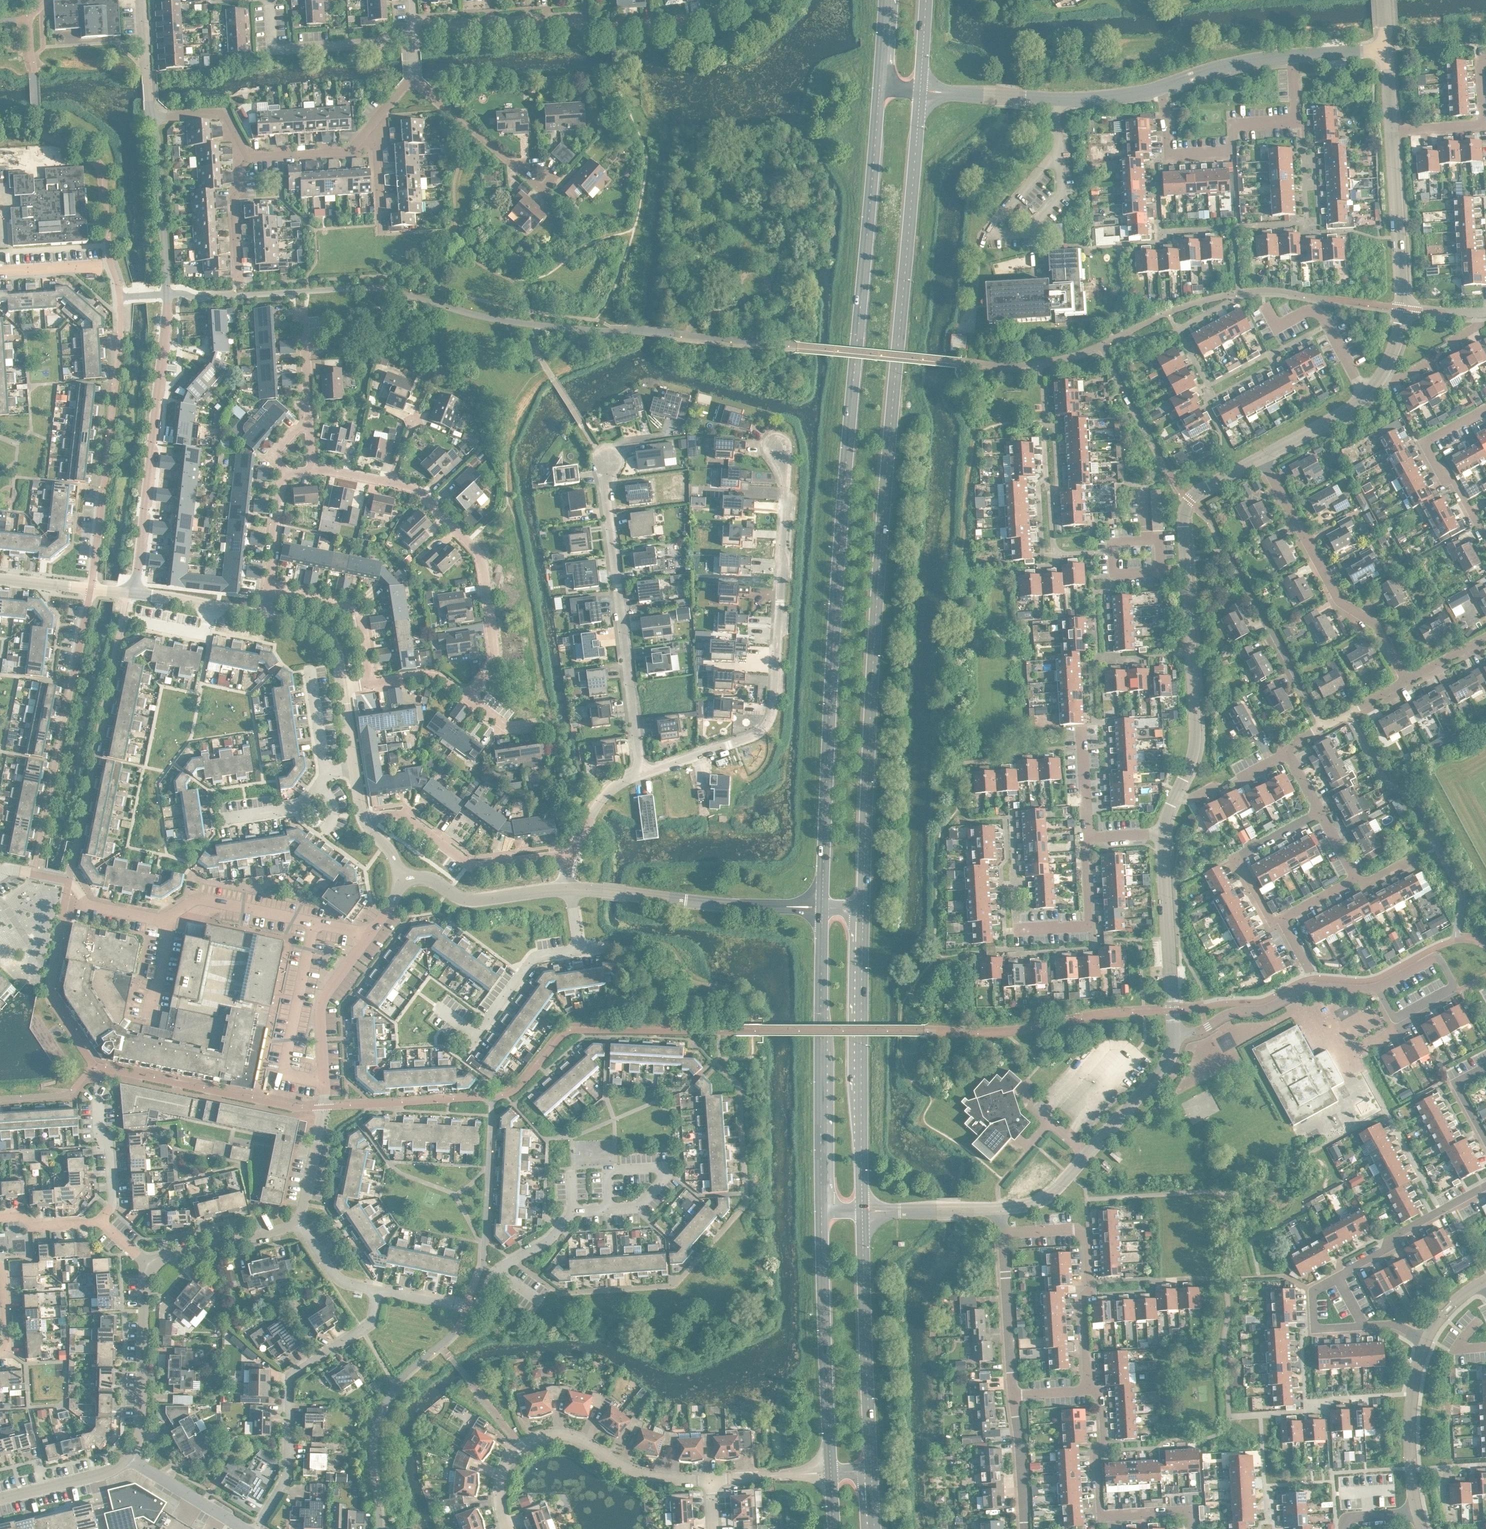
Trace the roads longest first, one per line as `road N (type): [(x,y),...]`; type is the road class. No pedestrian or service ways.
road 1 (secondary): [(882,83),(842,509),(826,907)]
road 2 (secondary): [(862,906),(926,88)]
road 3 (residential): [(643,772),(761,730),(774,709),(789,475),(779,443)]
road 4 (residential): [(412,21),(670,21),(708,15),(733,0)]
road 5 (residential): [(608,457),(643,772)]
road 6 (residential): [(138,591),(168,291)]
road 7 (secondary): [(864,1207),(862,906)]
road 8 (secondary): [(826,907),(823,1207)]
road 9 (residential): [(252,1528),(294,1469),(293,1375),(373,1316),(379,1288)]
road 10 (residential): [(710,1475),(656,1474),(553,1430),(522,1444),(504,1469),(499,1499),(509,1528)]
road 11 (residential): [(1409,681),(1381,624),(1343,600),(1264,453)]
road 12 (residential): [(315,919),(205,895),(172,916),(138,913),(89,902),(72,877)]
road 13 (residential): [(477,698),(492,665),(485,562),(423,493),(391,482)]
road 14 (secondary): [(823,1207),(830,1470)]
road 15 (secondary): [(872,1469),(864,1207)]
road 16 (residential): [(1088,1388),(1102,1393),(1100,1514),(1190,1507),(1191,1528)]
road 17 (residential): [(1004,1230),(1087,1228),(1088,1388)]
road 18 (tertiary): [(1190,568),(1197,716),(1180,795)]
road 19 (residential): [(364,816),(405,813),(474,860),(568,852)]
road 20 (residential): [(1013,871),(1018,929),(1080,925),(1090,917),(1090,832)]
road 21 (tertiary): [(1165,828),(1176,1030)]
road 22 (tertiary): [(826,907),(628,890)]
road 23 (residential): [(329,1079),(285,1069),(315,919)]
road 24 (residential): [(129,1456),(140,1433),(151,1266)]
road 25 (residential): [(273,0),(274,44),(413,34)]
road 26 (residential): [(1485,534),(1424,439),(1485,407)]
road 27 (tertiary): [(572,885),(471,898),(436,876),(400,873)]
road 28 (tertiary): [(1396,130),(1405,309)]
road 29 (residential): [(1286,915),(1273,919),(1238,853),(1319,812)]
road 30 (residential): [(168,291),(157,114)]
road 31 (residential): [(309,461),(308,286)]
road 32 (residential): [(373,679),(359,597),(270,585)]
road 33 (residential): [(329,1079),(323,998),(373,931)]
road 34 (unclassified): [(1419,1503),(1413,1395),(1426,1340)]
road 35 (residential): [(1485,1187),(1346,1271)]
road 36 (residential): [(1014,1391),(1004,1230)]
road 37 (residential): [(1325,725),(1249,584)]
road 38 (residential): [(1367,392),(1321,311),(1276,321),(1267,303)]
road 39 (residential): [(151,1266),(172,1251),(299,1215)]
road 40 (residential): [(1234,151),(1233,124),(1297,118),(1294,55)]
road 41 (tertiary): [(1264,453),(1194,499),(1190,568)]
road 42 (tertiary): [(1176,1030),(1167,1061),(1089,1152)]
road 43 (residential): [(674,1029),(662,972),(644,954),(612,943),(578,947)]
road 44 (residential): [(469,1305),(481,1299),(499,1262),(546,1237),(575,1207)]
road 45 (residential): [(1317,981),(1176,1030)]
road 46 (residential): [(103,1220),(111,1199),(107,1075)]
road 47 (residential): [(578,947),(535,955),(477,1033)]
road 48 (residential): [(1379,985),(1398,1017),(1456,985),(1439,953)]
road 49 (residential): [(270,585),(284,475),(309,461)]
road 50 (residential): [(299,1215),(329,1079)]
road 51 (residential): [(239,289),(235,195),(250,153)]
road 52 (residential): [(1025,1528),(1014,1391)]
road 53 (residential): [(1234,151),(1169,155),(1165,83)]
road 54 (residential): [(983,232),(1028,233),(1063,191),(1059,154)]
road 55 (residential): [(0,1496),(106,1471),(129,1456)]
road 56 (residential): [(1346,1271),(1315,1289),(1318,1329),(1361,1328),(1371,1319)]
road 57 (residential): [(240,1528),(129,1456)]
road 58 (tertiary): [(1165,83),(1294,55)]
road 59 (residential): [(514,162),(415,77)]
road 60 (residential): [(326,769),(309,658),(298,645)]
road 61 (tertiary): [(265,614),(138,591)]
road 62 (residential): [(371,128),(346,147),(250,153)]
road 63 (tertiary): [(342,684),(332,629),(265,614)]
road 64 (tertiary): [(1367,392),(1264,453)]

